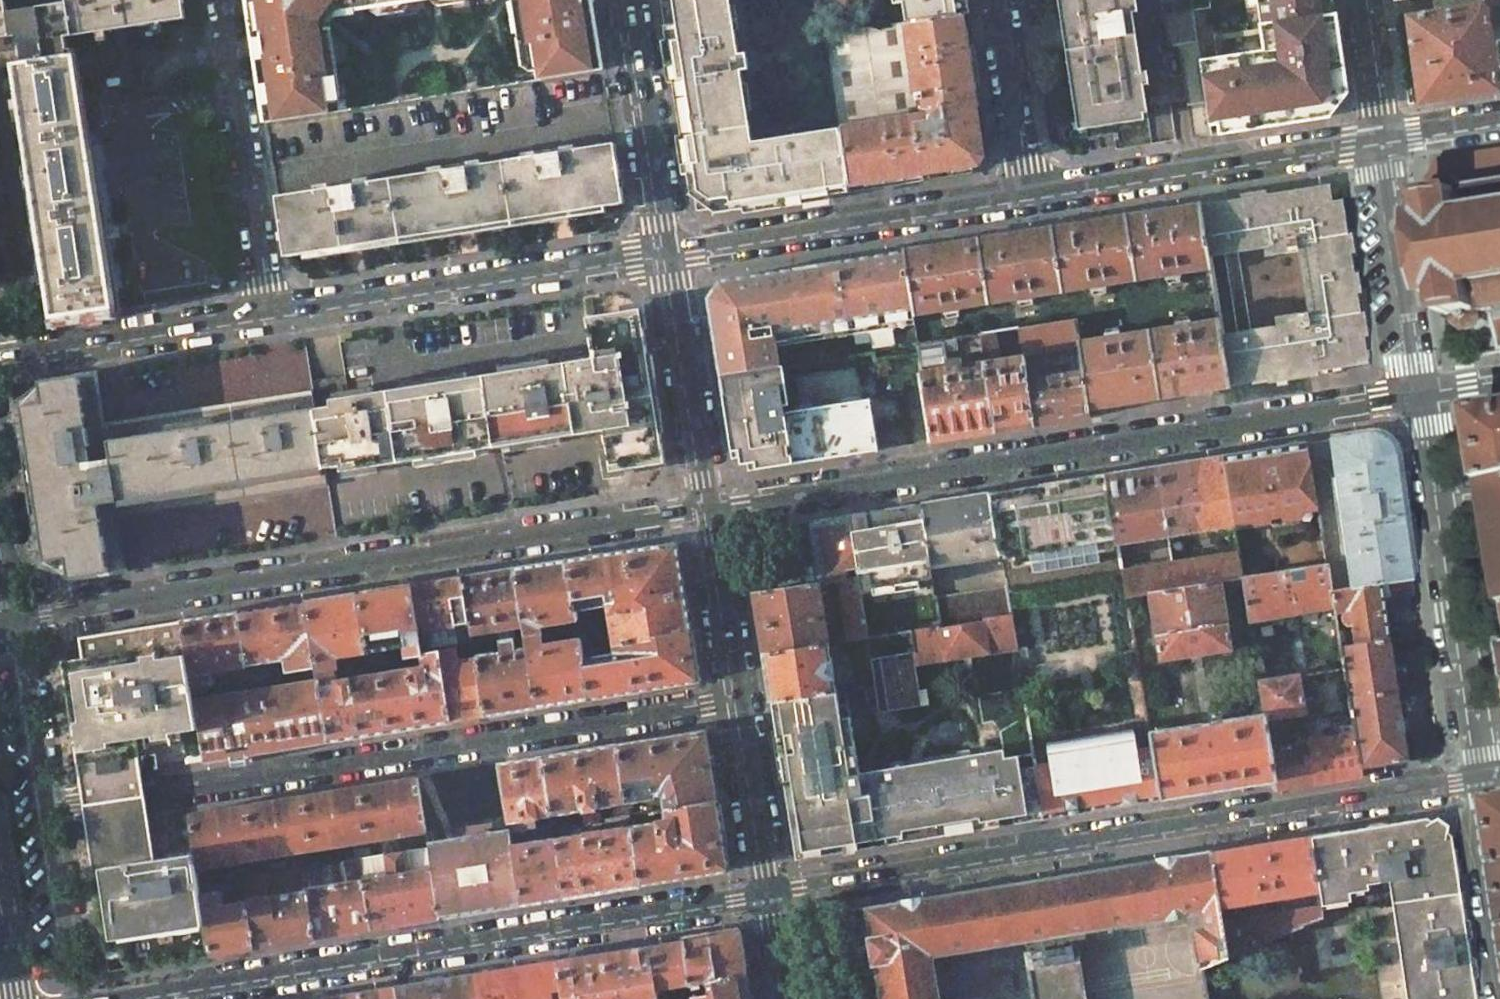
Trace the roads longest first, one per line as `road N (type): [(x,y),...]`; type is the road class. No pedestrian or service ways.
road 1 (residential): [(709,506),(1424,393)]
road 2 (residential): [(1478,778),(769,898)]
road 3 (residential): [(16,614),(709,506)]
road 4 (residential): [(46,809),(739,704)]
road 5 (residential): [(769,898),(116,998)]
road 6 (residential): [(665,252),(270,312)]
road 7 (residential): [(1424,393),(1478,778)]
road 8 (residential): [(1029,194),(665,252)]
road 9 (residential): [(1381,141),(1029,194)]
road 10 (residential): [(222,0),(270,312)]
road 11 (residential): [(270,312),(0,355)]
road 12 (residential): [(709,506),(665,252)]
road 13 (residential): [(1381,141),(1424,393)]
road 14 (residential): [(665,252),(625,0)]
road 15 (residential): [(739,704),(709,506)]
road 16 (residential): [(16,614),(46,809)]
road 17 (residential): [(769,898),(739,704)]
road 18 (residential): [(1000,0),(1029,194)]
road 19 (residential): [(46,809),(76,998)]
road 20 (residential): [(1478,778),(1499,935)]
road 21 (residential): [(1362,0),(1381,141)]
road 22 (residential): [(1499,122),(1381,141)]

